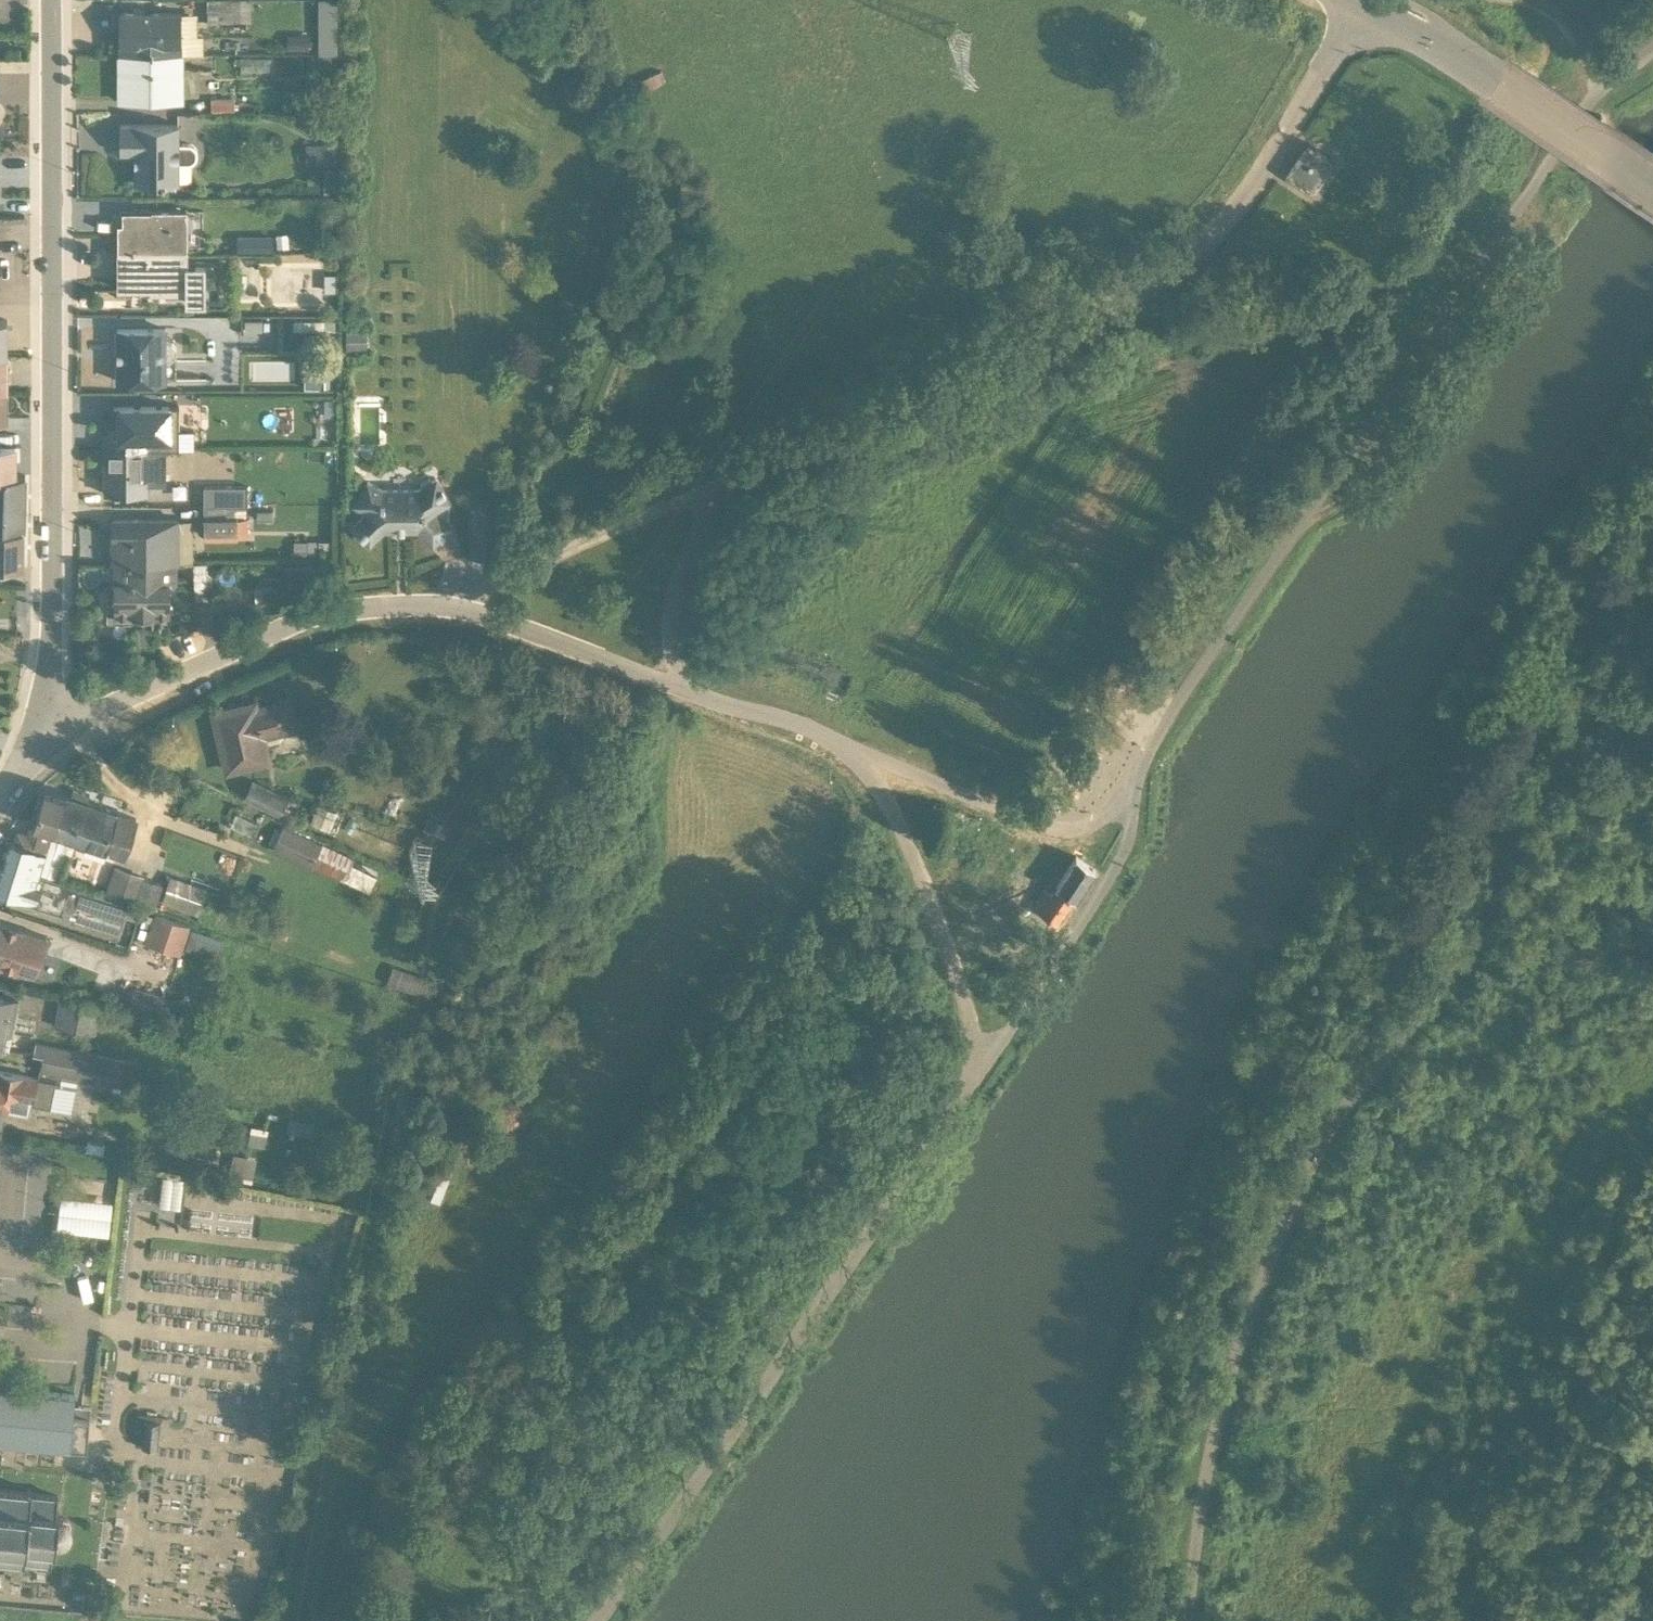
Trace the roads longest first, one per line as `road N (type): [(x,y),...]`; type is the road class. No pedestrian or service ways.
road 1 (unclassified): [(1357,0),(1262,156),(1198,235),(1132,281),(721,470),(671,585),(669,667)]
road 2 (residential): [(51,715),(50,0)]
road 3 (unclassified): [(1132,805),(1077,822),(1026,815),(669,667)]
road 4 (residential): [(463,600),(383,595),(303,610),(51,715)]
road 5 (unclassified): [(1373,0),(1652,175)]
road 6 (track): [(463,600),(486,576),(721,470)]
road 7 (unclassified): [(669,667),(463,600)]
road 8 (track): [(294,1620),(340,1482)]

